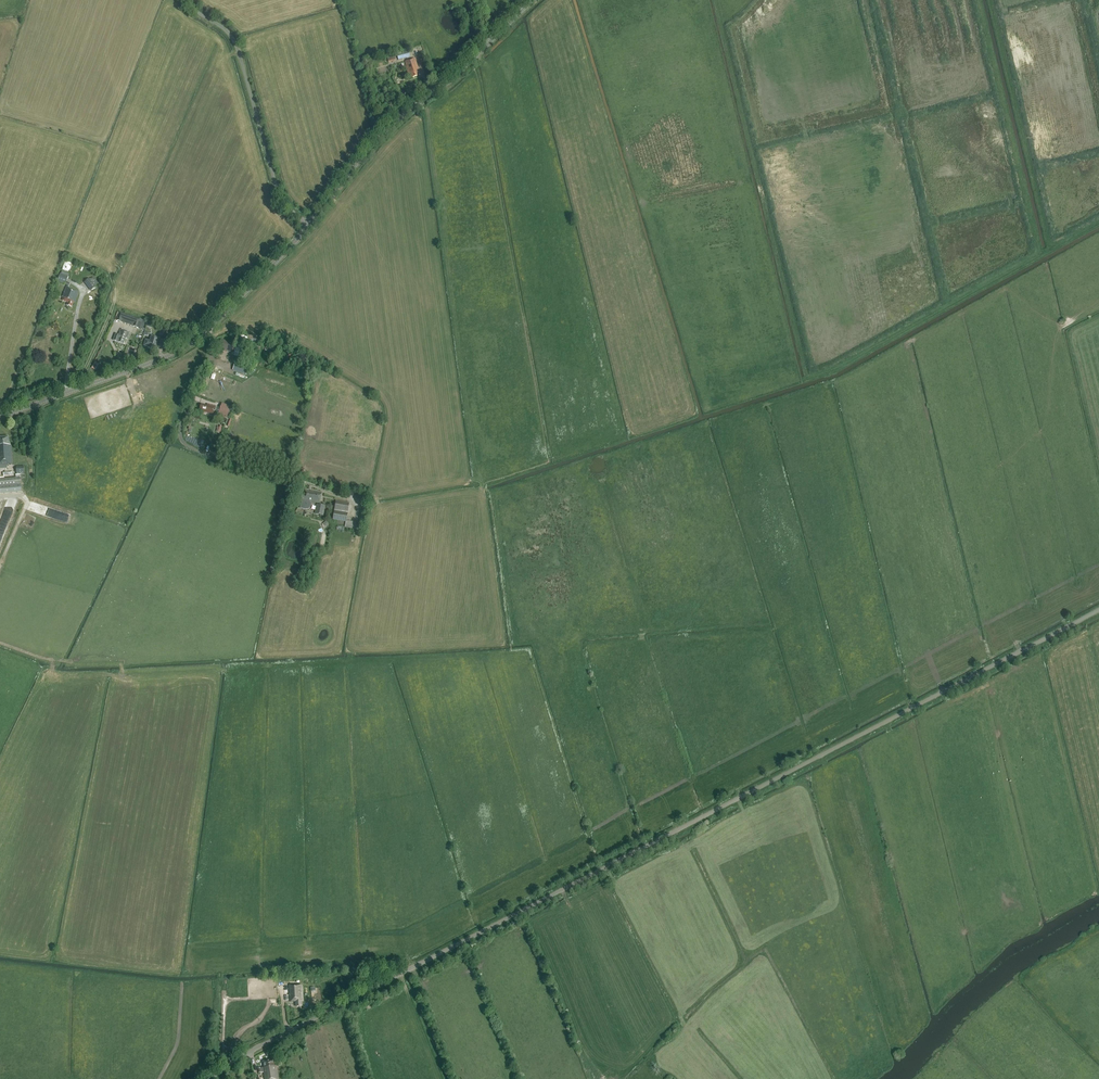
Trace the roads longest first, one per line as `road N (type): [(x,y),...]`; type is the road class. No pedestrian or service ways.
road 1 (unclassified): [(218,1078),(566,886),(1098,610)]
road 2 (tertiary): [(0,419),(200,337),(310,225)]
road 3 (tertiary): [(310,225),(373,144),(533,0)]
road 4 (unclassified): [(310,225),(277,188),(237,45),(187,0)]

